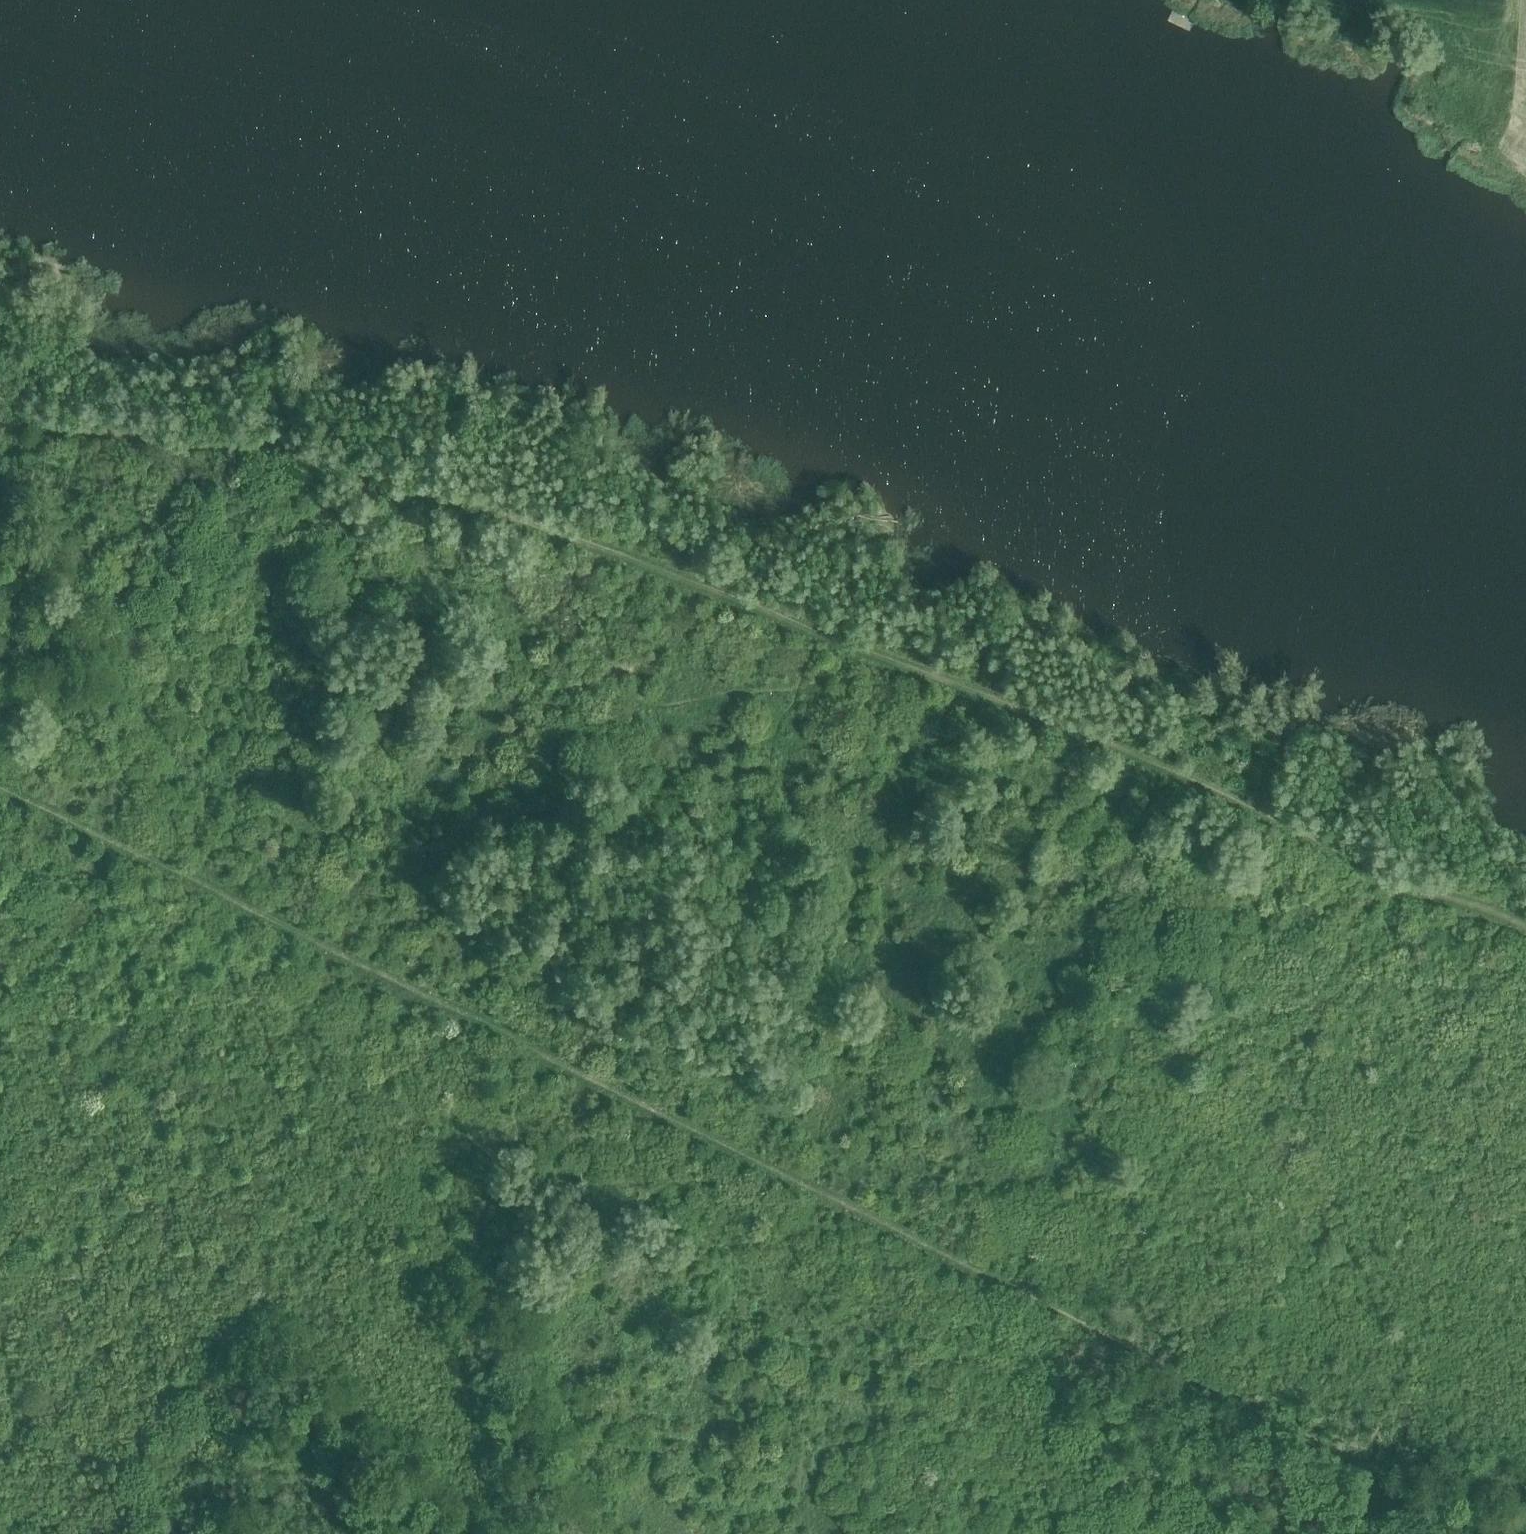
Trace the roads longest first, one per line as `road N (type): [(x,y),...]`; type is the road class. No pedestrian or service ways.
road 1 (track): [(1525,161),(1512,151),(1506,116),(1511,0)]

